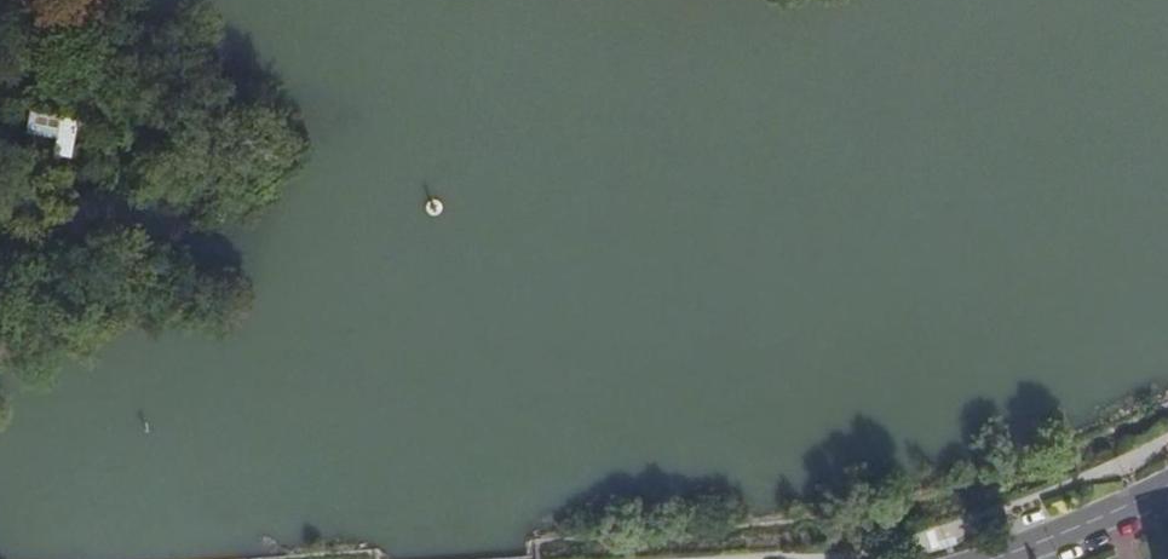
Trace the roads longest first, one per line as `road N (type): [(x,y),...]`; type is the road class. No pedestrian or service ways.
road 1 (residential): [(1167,485),(989,558)]

